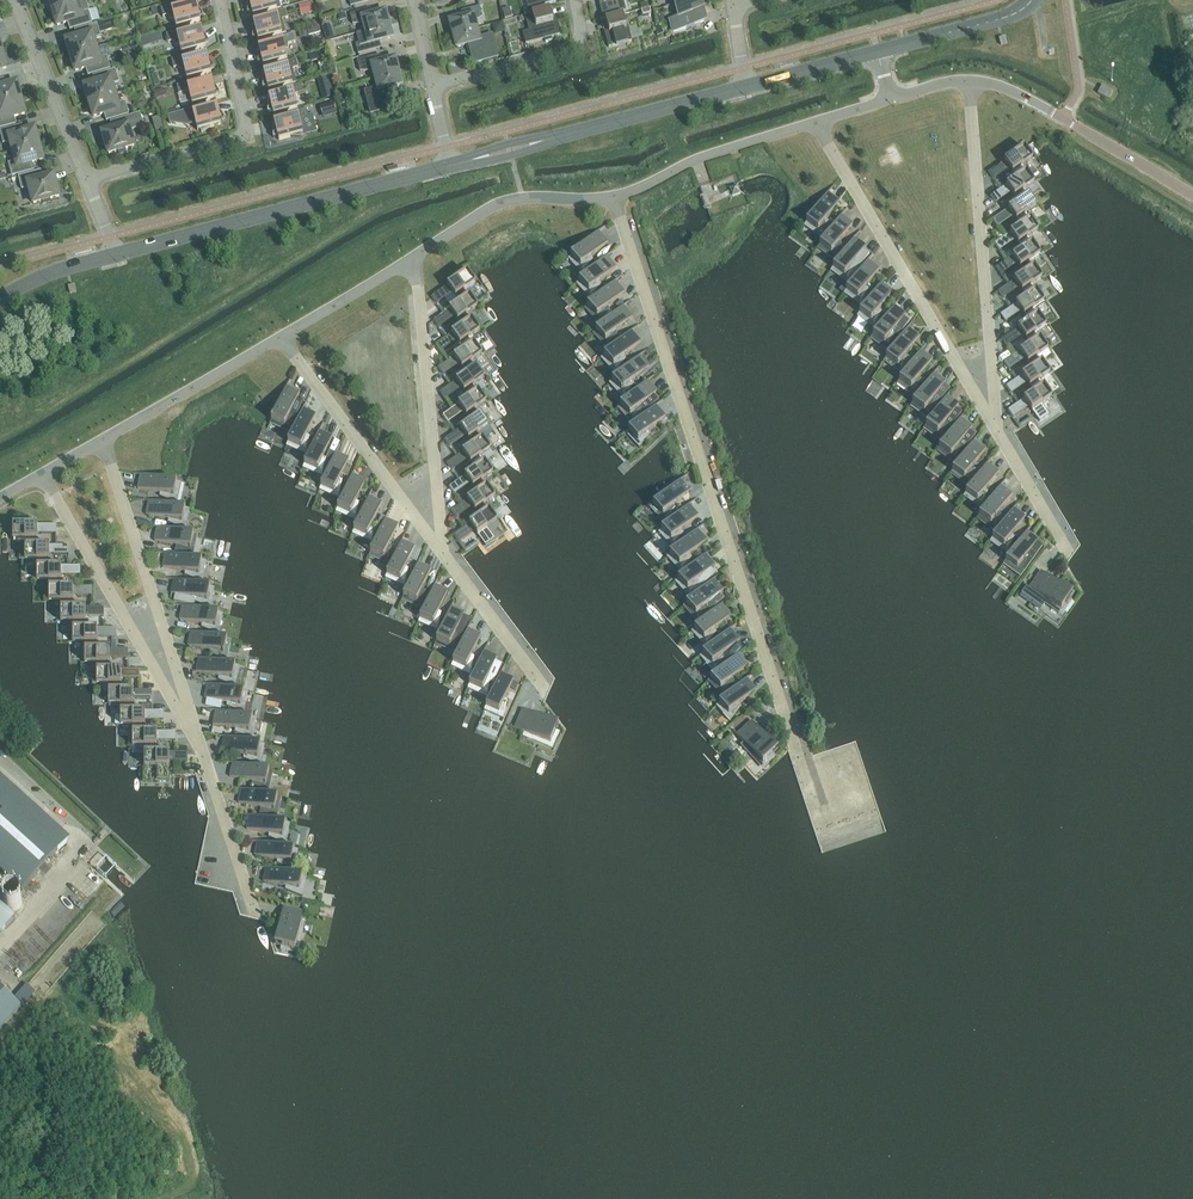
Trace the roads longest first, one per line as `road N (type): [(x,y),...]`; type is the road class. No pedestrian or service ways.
road 1 (residential): [(797,753),(612,195)]
road 2 (residential): [(814,121),(997,433)]
road 3 (residential): [(969,79),(997,433)]
road 4 (tertiary): [(115,255),(450,165)]
road 5 (residential): [(102,439),(204,757)]
road 6 (residential): [(41,473),(204,757)]
road 7 (residential): [(86,177),(248,135),(221,0)]
road 8 (residential): [(443,554),(415,255)]
road 9 (residential): [(443,554),(280,337)]
road 10 (unclassified): [(612,195),(814,121)]
road 11 (unclassified): [(415,255),(512,199),(612,195)]
road 12 (unclassified): [(102,439),(280,337)]
road 13 (residential): [(433,84),(583,44),(576,0)]
road 14 (tertiary): [(560,136),(747,86)]
road 15 (unclassified): [(1192,194),(1026,98)]
road 16 (residential): [(86,177),(15,0)]
road 17 (residential): [(543,687),(443,554)]
road 18 (tertiary): [(878,51),(1004,18),(1032,0)]
road 19 (residential): [(204,757),(254,910)]
road 20 (unclassified): [(280,337),(415,255)]
road 21 (residential): [(997,433),(1067,552)]
road 22 (tertiary): [(747,86),(878,51)]
road 23 (tertiary): [(0,299),(115,255)]

